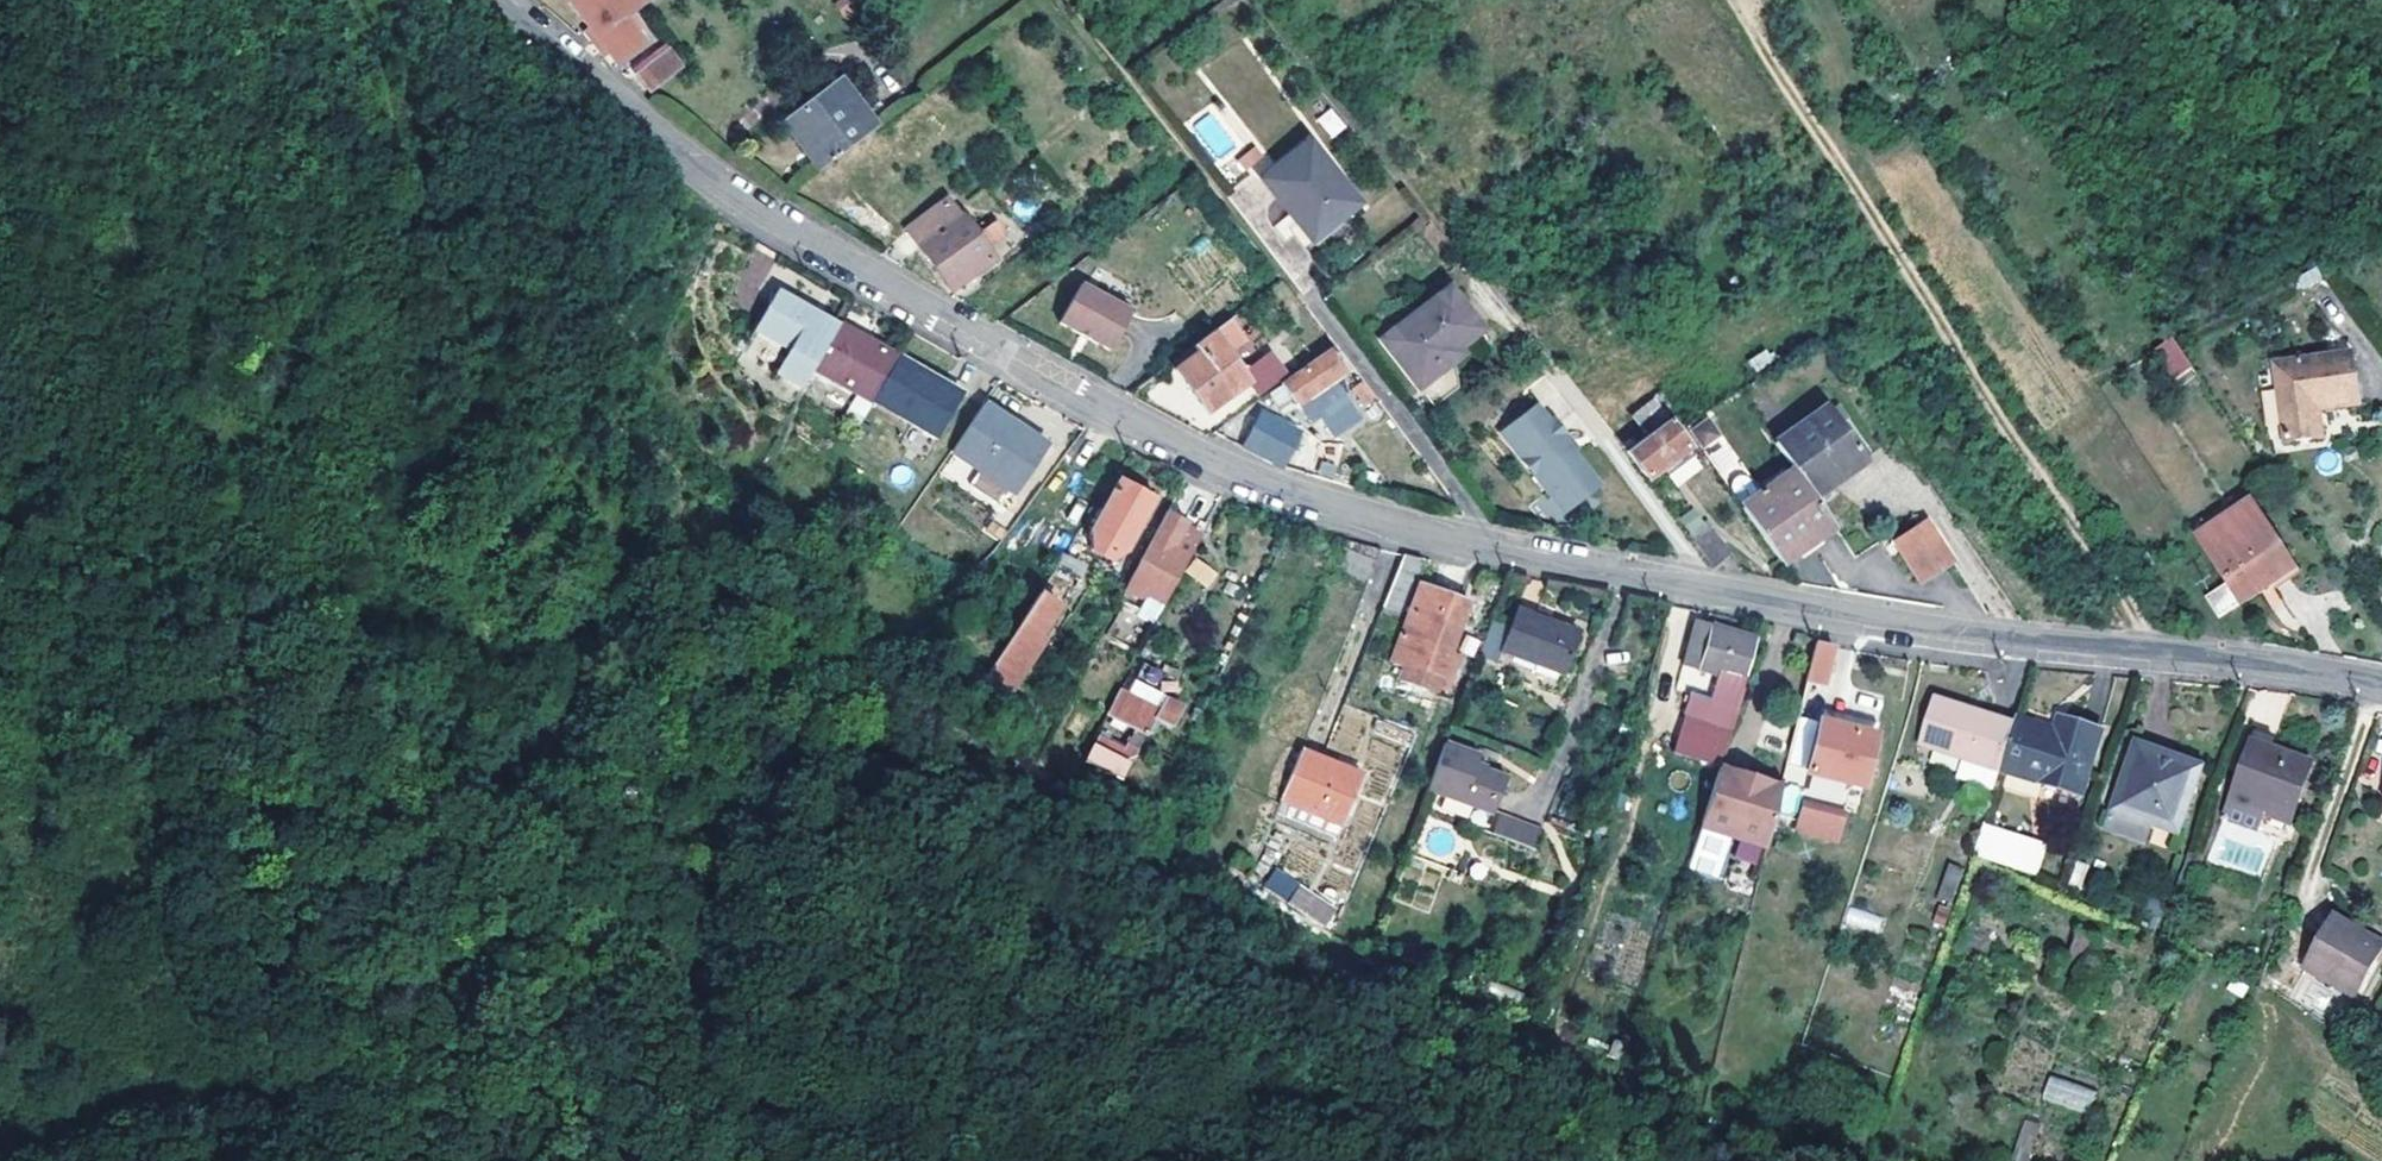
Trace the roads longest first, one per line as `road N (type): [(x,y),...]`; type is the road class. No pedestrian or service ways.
road 1 (track): [(1680,583),(1554,1006),(1320,969),(685,566),(612,572)]
road 2 (track): [(351,0),(374,44),(446,274),(519,421),(612,572),(570,686),(512,675),(459,638),(365,553),(291,454),(198,432)]
road 3 (residential): [(497,0),(728,204),(1209,457),(1356,514),(1478,545)]
road 4 (track): [(821,1160),(461,792),(150,527),(0,461)]
road 5 (residential): [(1478,545),(1903,619),(2306,668),(2381,684)]
road 6 (track): [(1737,0),(2155,650)]
road 7 (track): [(0,68),(36,178),(198,432),(332,684)]
road 8 (residential): [(1478,545),(1466,505),(1307,294)]
road 9 (track): [(1554,1006),(1608,1160)]

